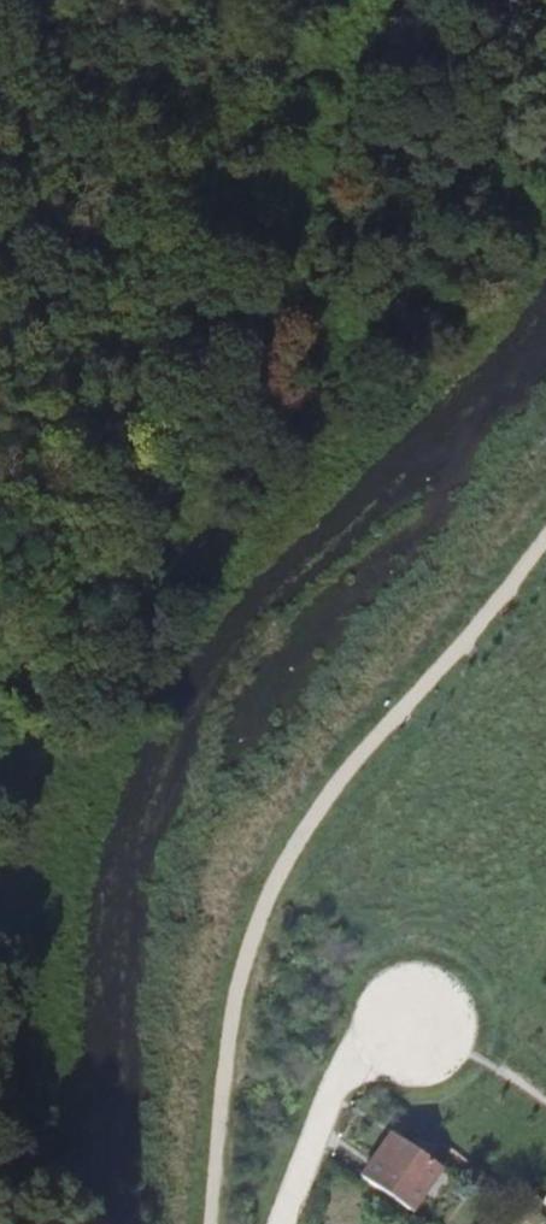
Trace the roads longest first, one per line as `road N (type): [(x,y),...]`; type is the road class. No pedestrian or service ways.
road 1 (track): [(497,1070),(414,1022),(367,1051),(335,1093),(285,1223)]

